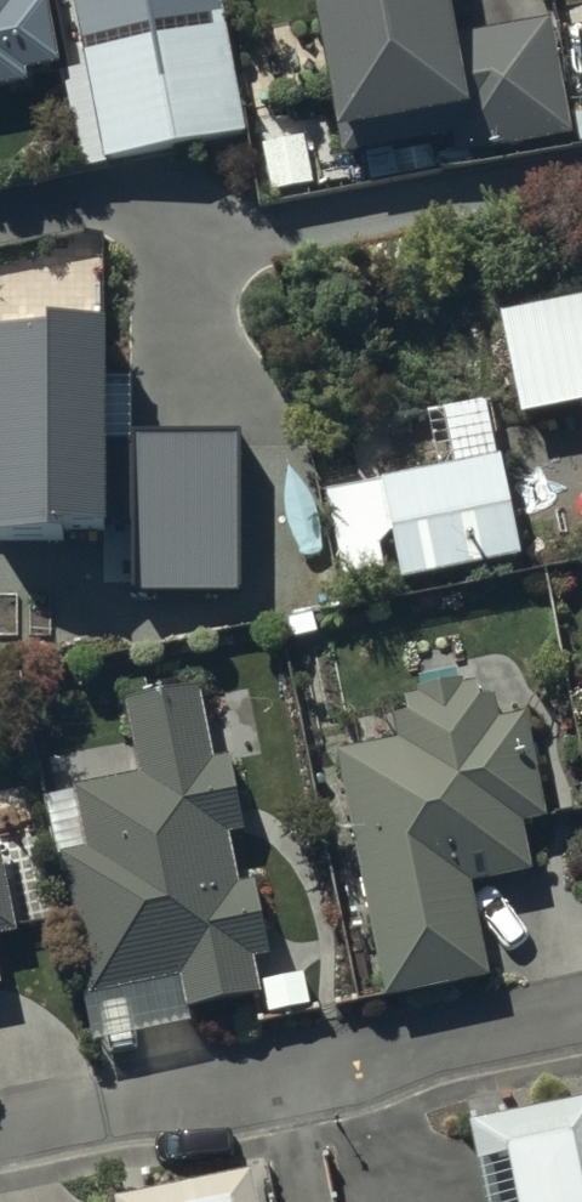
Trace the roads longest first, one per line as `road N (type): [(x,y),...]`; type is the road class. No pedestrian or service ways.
road 1 (residential): [(581,1013),(0,1133)]

